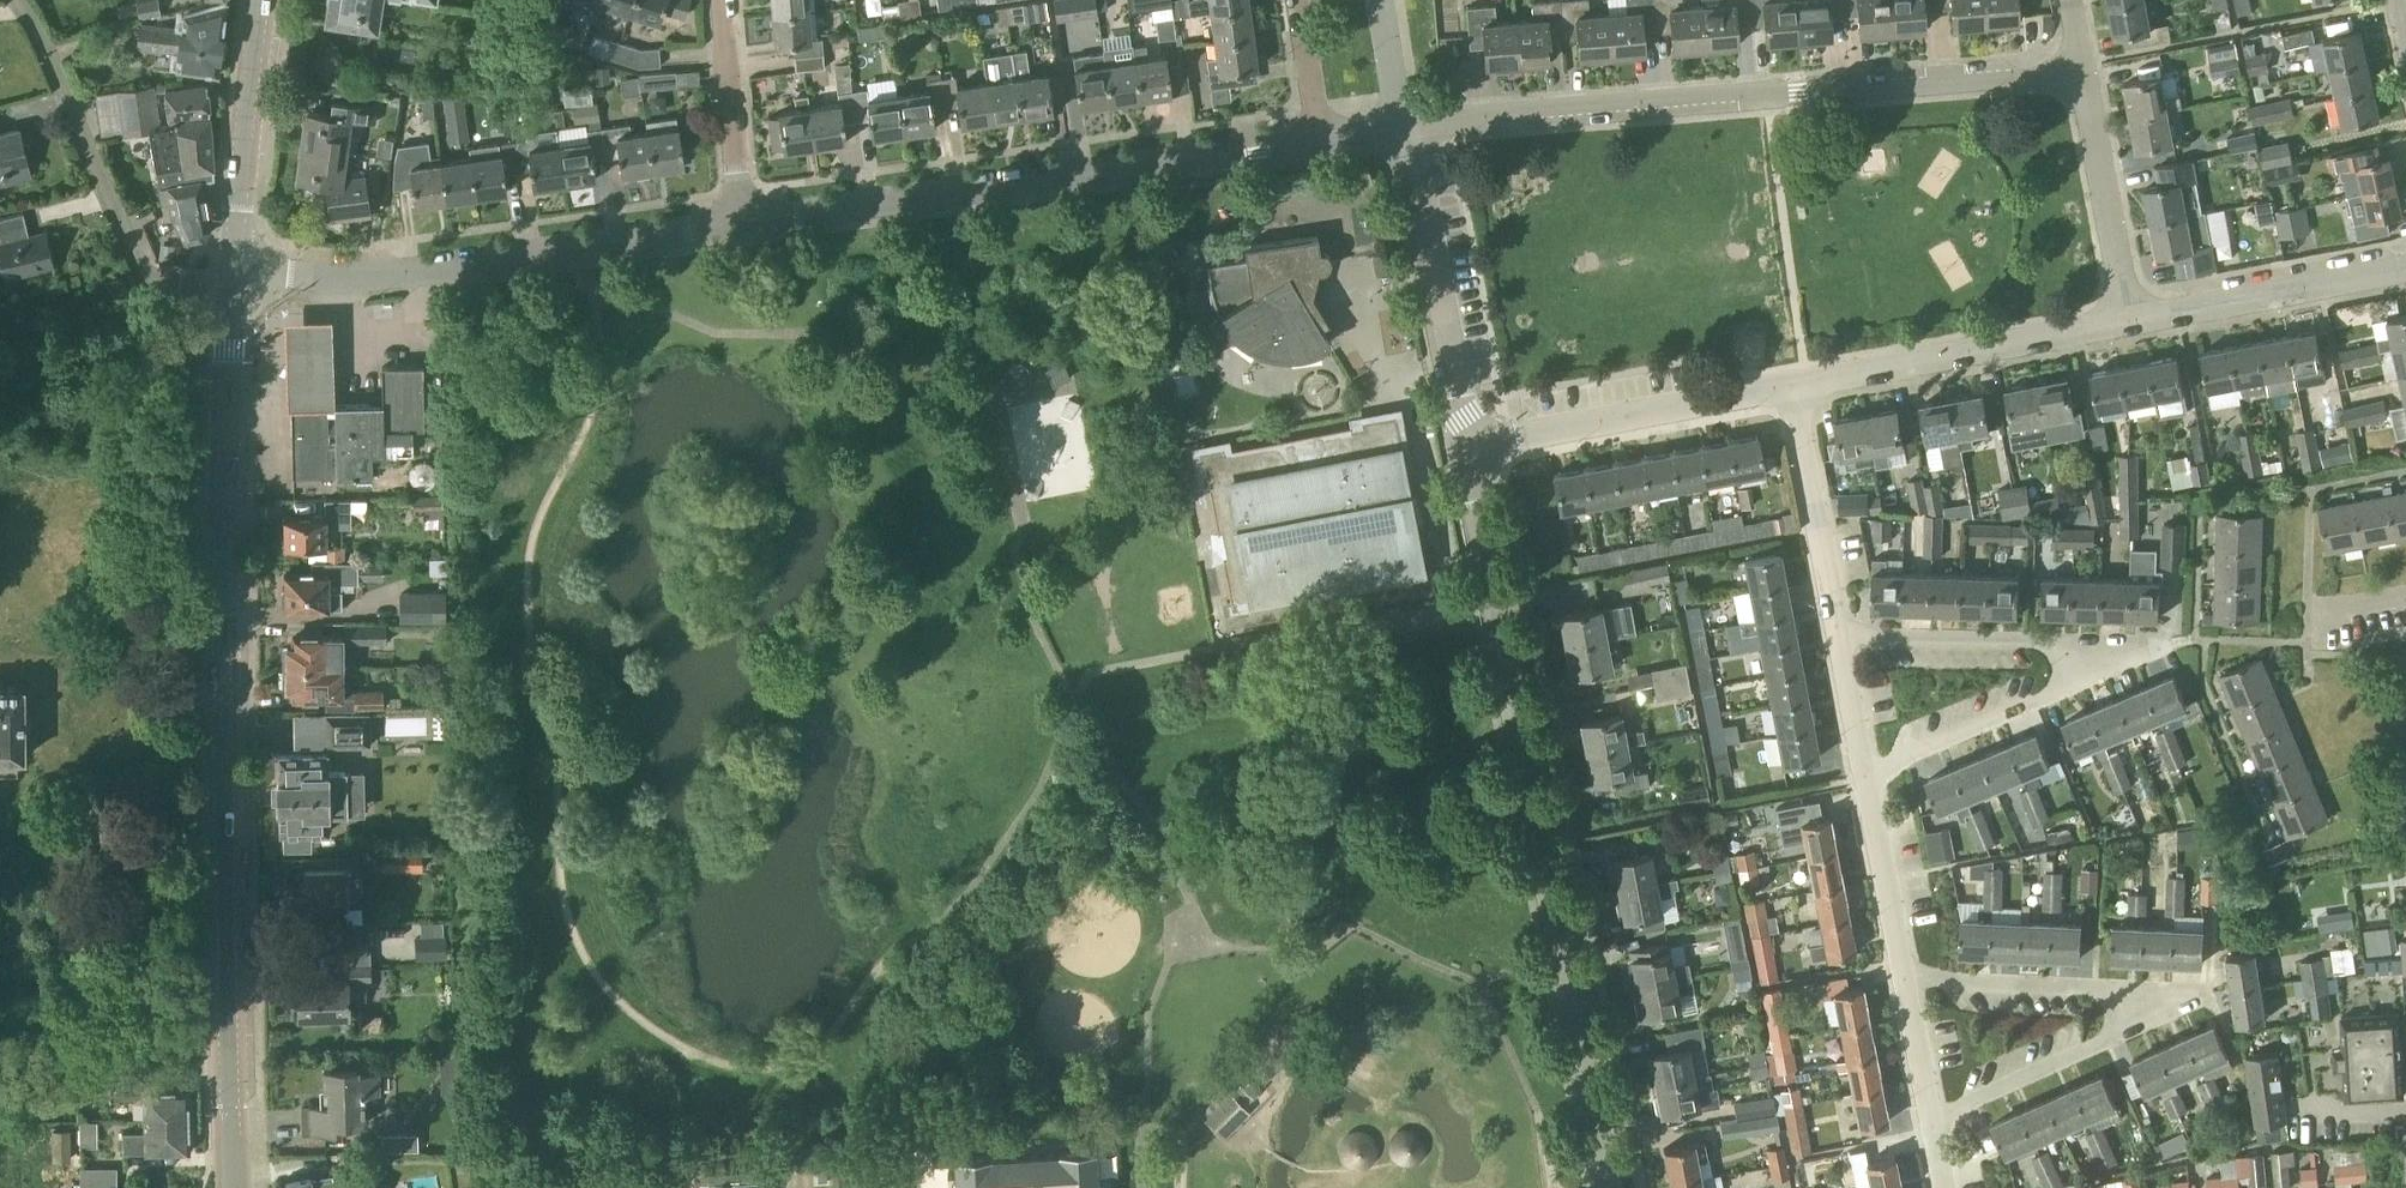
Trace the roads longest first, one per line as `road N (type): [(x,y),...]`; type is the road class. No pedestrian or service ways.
road 1 (tertiary): [(229,1187),(232,291)]
road 2 (residential): [(1605,1187),(1467,448)]
road 3 (residential): [(1404,128),(2081,73)]
road 4 (residential): [(1866,776),(2134,661),(2136,651),(2129,644),(1840,638)]
road 5 (residential): [(741,224),(1319,141)]
road 6 (residential): [(1931,1126),(2184,1007),(2187,998),(2180,991),(1904,981)]
road 7 (residential): [(234,266),(351,279),(741,224)]
road 8 (residential): [(232,291),(147,276),(22,0)]
road 9 (residential): [(1793,386),(2128,322)]
road 10 (residential): [(1467,448),(1793,386)]
road 11 (residential): [(1467,448),(1404,128)]
road 12 (residential): [(2128,322),(2405,269)]
road 13 (tertiary): [(234,266),(258,0)]
road 14 (residential): [(1840,638),(1793,386)]
road 15 (residential): [(2128,322),(2081,73)]
road 16 (residential): [(741,224),(720,0)]
road 17 (residential): [(1904,981),(1866,776)]
road 18 (residential): [(1931,1126),(1904,981)]
road 19 (residential): [(1319,141),(1298,0)]
road 20 (residential): [(1866,776),(1840,638)]
road 21 (residential): [(1404,128),(1385,0)]

